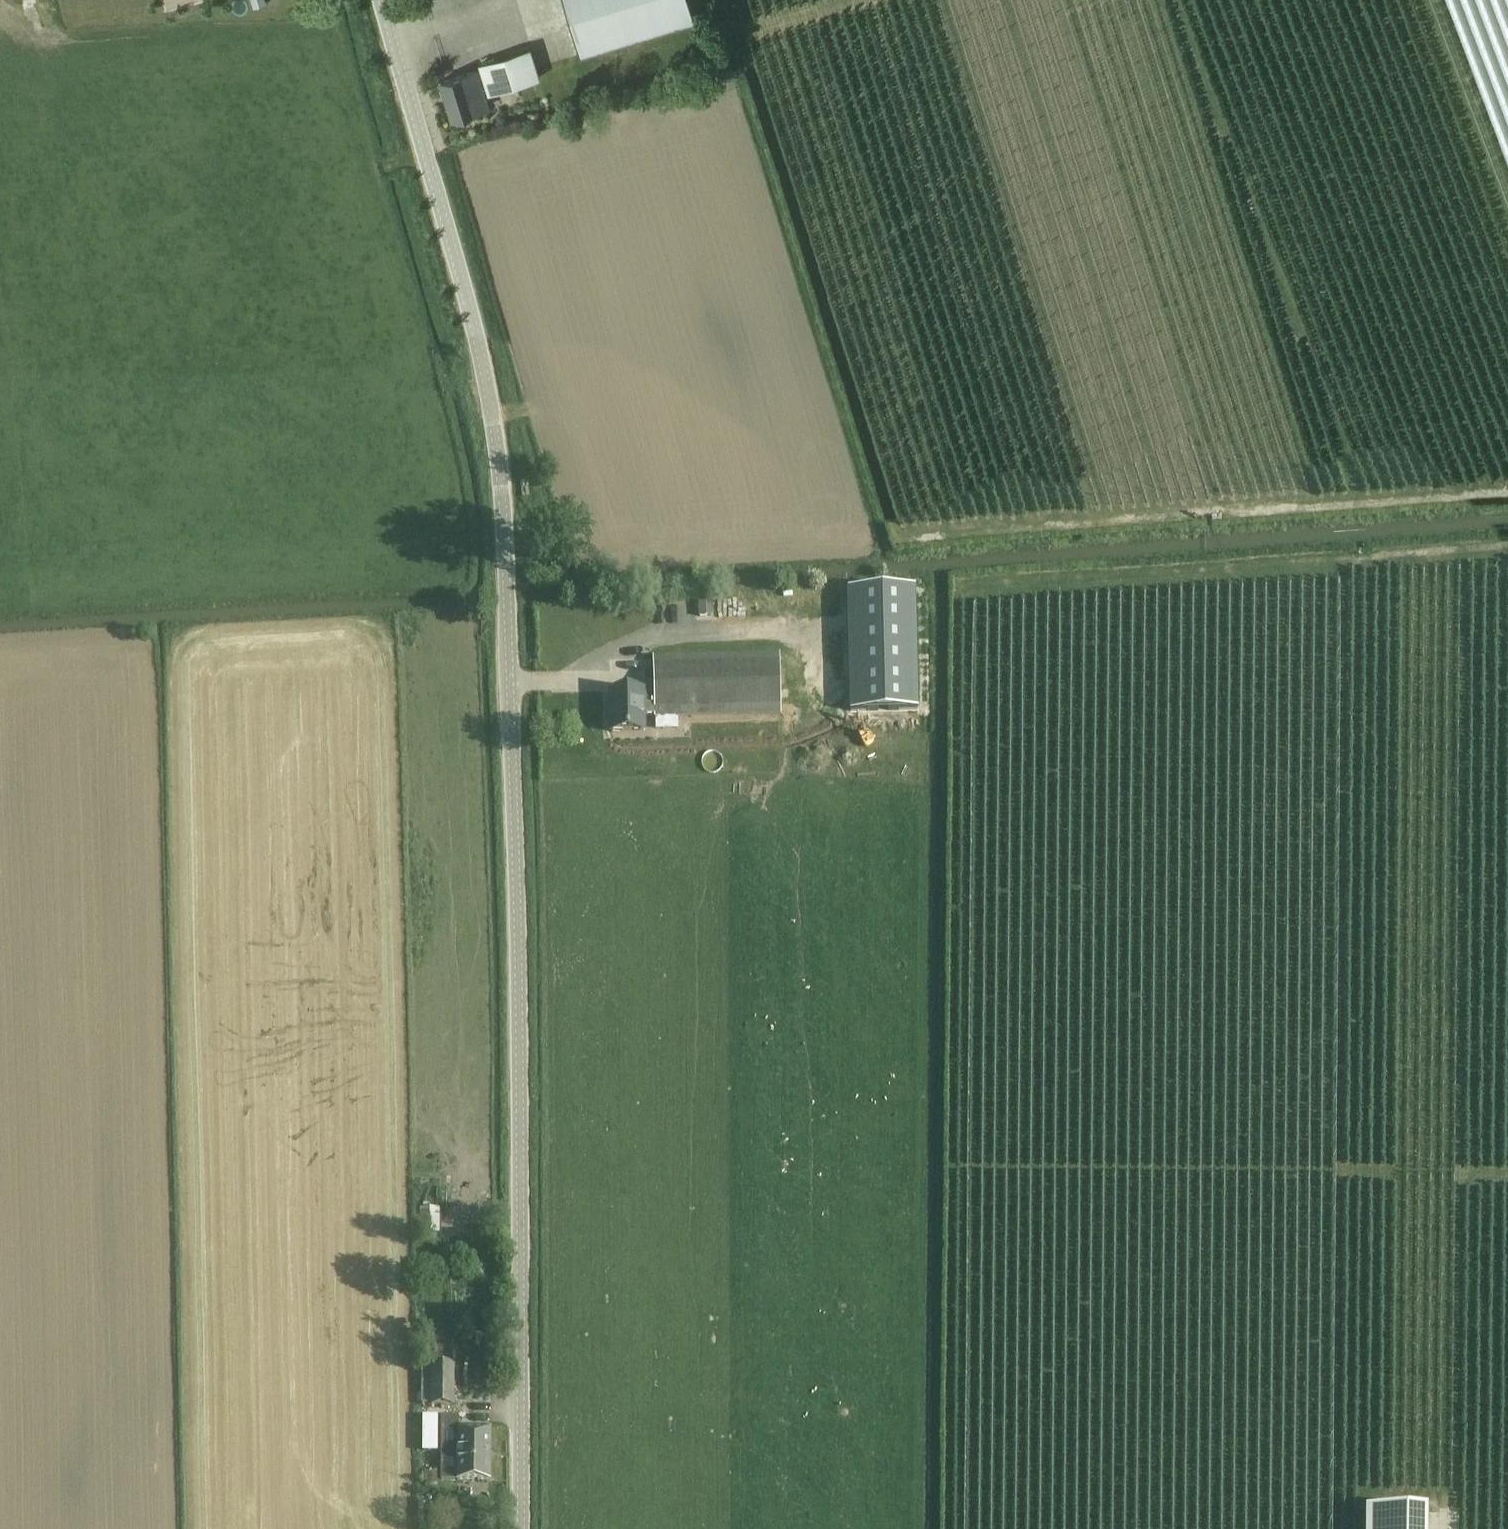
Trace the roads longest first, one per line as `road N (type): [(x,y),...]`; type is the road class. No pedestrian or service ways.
road 1 (unclassified): [(522,1528),(499,459),(466,295),(382,0)]

